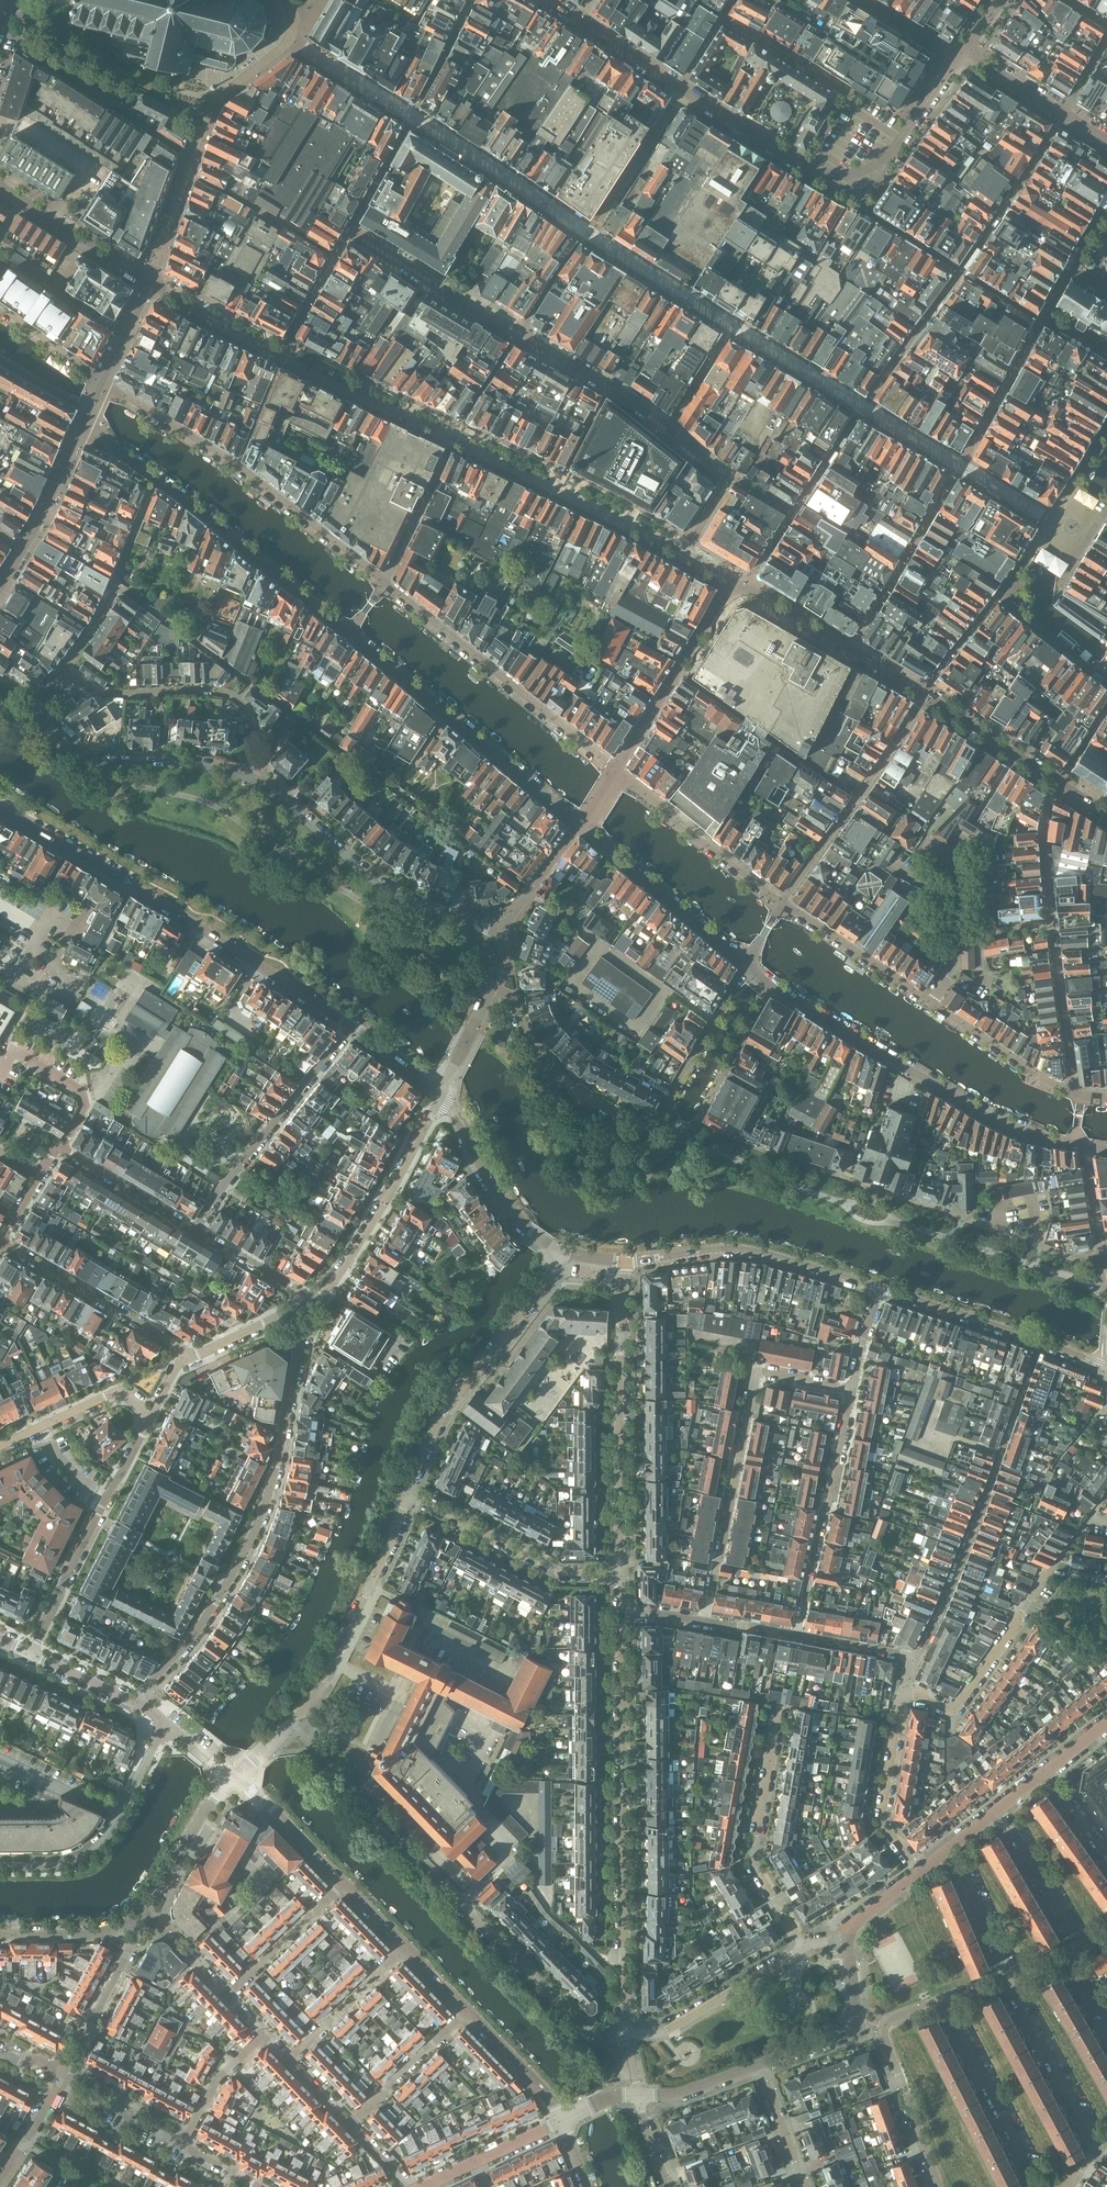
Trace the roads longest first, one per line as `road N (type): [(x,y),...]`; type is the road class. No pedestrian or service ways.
road 1 (unclassified): [(792,513),(708,461),(639,404),(351,229)]
road 2 (residential): [(139,1704),(217,1602),(266,1505),(299,1357),(279,1317)]
road 3 (residential): [(625,2034),(619,1609)]
road 4 (residential): [(1102,1263),(700,1126)]
road 5 (residential): [(0,810),(352,1028)]
road 6 (residential): [(680,89),(804,166),(832,170),(890,149),(959,59)]
road 7 (residential): [(706,1621),(757,1378),(762,1372),(852,1391)]
road 8 (residential): [(528,892),(251,682)]
road 9 (residential): [(102,385),(237,470),(385,584)]
road 10 (residential): [(1039,1341),(917,1660)]
road 11 (residential): [(774,987),(1001,1122),(1074,1141)]
road 12 (residential): [(235,1778),(293,1723),(336,1659),(407,1497)]
road 13 (residential): [(617,1573),(626,1262)]
road 14 (residential): [(505,935),(390,892),(250,777)]
road 15 (residential): [(579,828),(347,633)]
road 16 (residential): [(385,584),(616,773)]
road 17 (residential): [(407,1497),(444,1412),(561,1251)]
road 18 (residential): [(102,385),(150,280),(22,201)]
road 19 (residential): [(626,1262),(740,1249),(881,1288)]
road 20 (residential): [(151,1422),(32,1654)]
road 21 (residential): [(925,693),(783,904)]
road 22 (residential): [(198,1229),(239,1164),(352,1028)]
road 23 (residential): [(797,1635),(852,1391)]
road 24 (residential): [(902,1691),(957,1708),(1065,1549)]
road 25 (residential): [(805,1947),(757,1849),(780,1711)]
road 26 (residential): [(441,1093),(391,1194),(328,1291),(311,1301)]
road 27 (residential): [(347,633),(157,478)]
road 28 (residential): [(939,2186),(884,2026),(941,2001)]
road 29 (residential): [(617,1573),(563,1573),(407,1497)]
road 30 (residential): [(250,777),(97,760),(35,721)]
road 31 (residential): [(616,773),(733,580)]
road 32 (residential): [(625,2034),(587,2036),(462,1901)]
road 33 (residential): [(641,1130),(554,1072),(528,1043),(514,997),(491,986)]
road 34 (residential): [(187,1355),(2,1242)]
road 35 (residential): [(746,964),(579,828)]
road 36 (residential): [(616,773),(783,904)]
road 37 (residential): [(1035,2186),(941,2001)]
road 38 (residential): [(561,1251),(502,1203),(441,1093)]
road 39 (residential): [(1098,2148),(1007,1975)]
road 40 (residential): [(902,1691),(885,1823),(919,1872)]
road 41 (residential): [(638,2033),(683,2022),(805,1947)]
road 42 (residential): [(63,2078),(146,1911)]
road 43 (residential): [(758,2064),(825,2040),(854,2018),(847,1942)]
road 44 (residential): [(65,672),(120,695),(213,689),(239,699)]
road 45 (residential): [(930,1004),(783,904)]
road 46 (residential): [(930,1004),(955,965),(955,935),(1053,924)]
road 47 (residential): [(0,1445),(108,1394),(121,1394),(151,1422)]
road 48 (residential): [(676,1112),(668,1099),(746,964)]
road 49 (residential): [(859,112),(843,92),(721,19)]
road 50 (residential): [(1073,1090),(1053,924)]
road 51 (residential): [(528,892),(664,989)]
road 52 (residential): [(251,682),(115,585)]
road 53 (residential): [(1073,1090),(930,1004)]
road 54 (residential): [(881,1288),(1039,1341)]
road 55 (residential): [(351,2122),(471,2009)]
road 56 (residential): [(289,2058),(407,1944)]
road 57 (residential): [(228,1995),(345,1881)]
road 58 (residential): [(1081,1948),(1014,1833),(993,1813)]
road 59 (residential): [(1059,781),(925,693)]
road 60 (residential): [(146,1911),(235,1778)]
road 61 (residential): [(198,1229),(62,1147)]
road 62 (residential): [(550,0),(680,89)]
road 63 (residential): [(774,987),(700,1126)]
road 64 (residential): [(0,1935),(117,1930),(146,1911)]
road 65 (residential): [(345,1881),(235,1778)]
road 66 (residential): [(562,2122),(535,2077),(471,2009)]
road 67 (residential): [(1053,924),(1045,830),(1059,781)]
road 68 (residential): [(24,550),(86,419)]
road 69 (residential): [(121,1814),(86,1858),(0,1865)]
road 70 (residential): [(183,2147),(217,2079),(263,2032)]
road 71 (residential): [(1007,1975),(946,1850)]
road 72 (residential): [(183,2147),(63,2078)]
road 73 (residential): [(311,1301),(198,1229)]
road 74 (residential): [(804,2186),(758,2064)]
road 75 (residential): [(0,310),(102,385)]
road 76 (residential): [(917,1660),(797,1635)]
road 77 (residential): [(641,2097),(678,2094),(758,2064)]
road 78 (residential): [(1102,1263),(1085,1143)]

